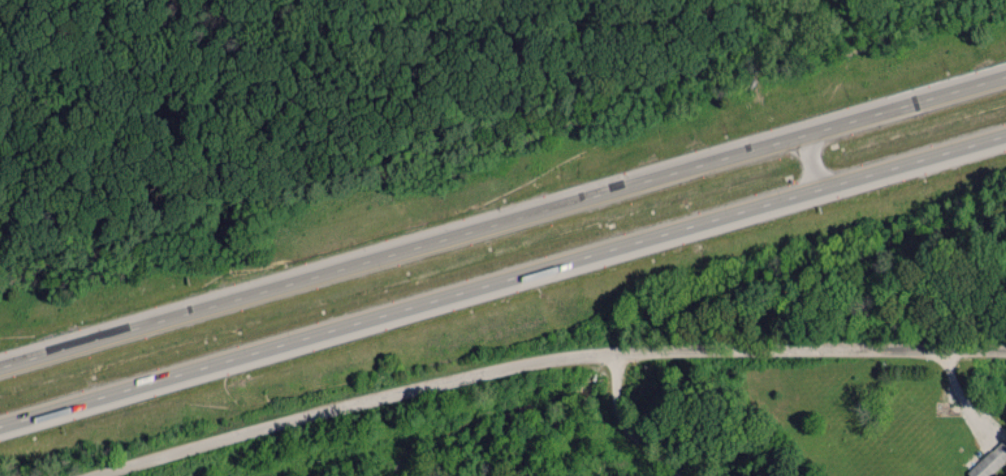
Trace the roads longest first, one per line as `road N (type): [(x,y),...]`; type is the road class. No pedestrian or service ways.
road 1 (motorway): [(0,428),(712,220)]
road 2 (motorway): [(685,171),(0,367)]
road 3 (residential): [(495,371),(713,344),(1005,345)]
road 4 (residential): [(103,475),(495,371)]
road 5 (motorway): [(802,138),(685,171)]

